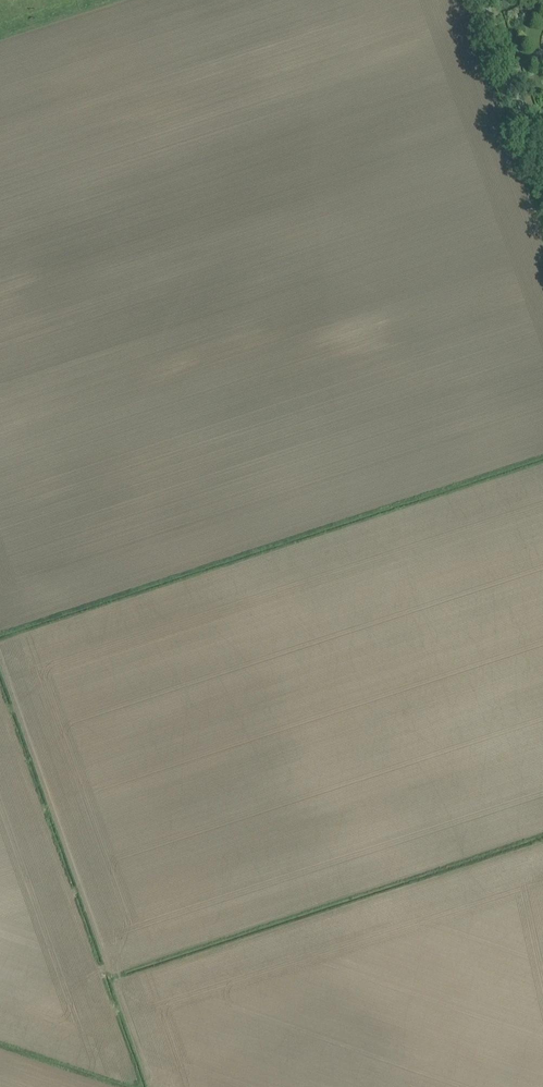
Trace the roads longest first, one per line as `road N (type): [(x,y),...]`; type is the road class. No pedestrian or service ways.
road 1 (unclassified): [(542,171),(483,0)]

